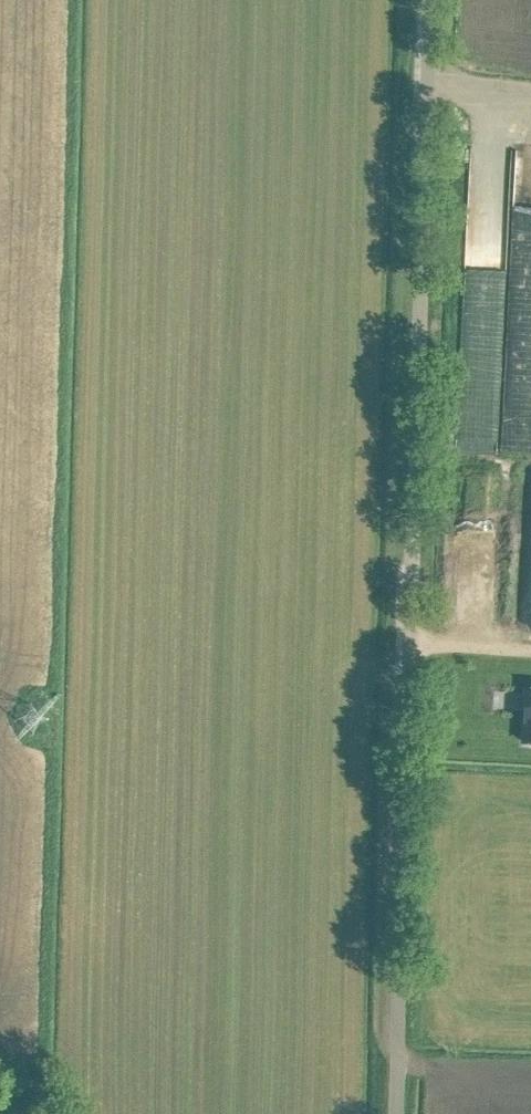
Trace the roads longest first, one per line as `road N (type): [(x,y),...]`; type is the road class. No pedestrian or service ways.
road 1 (unclassified): [(394,1113),(426,0)]

